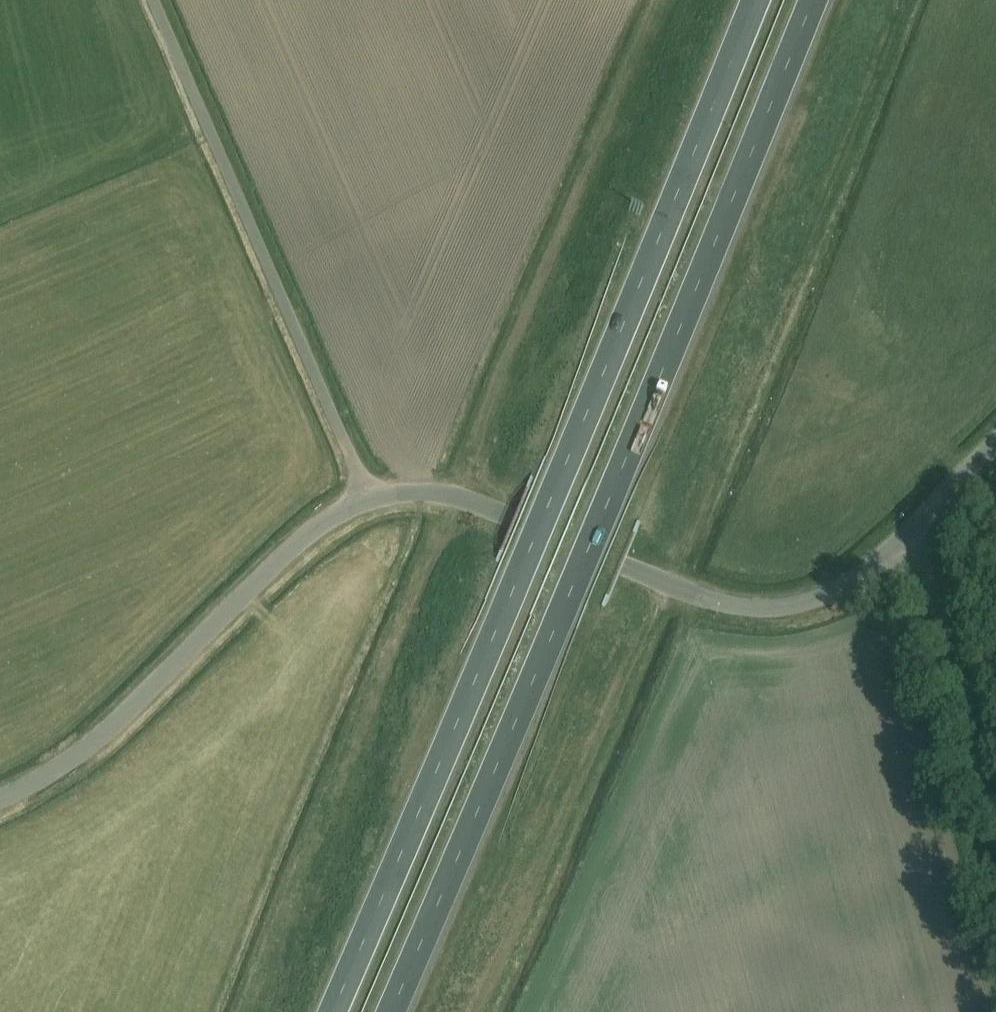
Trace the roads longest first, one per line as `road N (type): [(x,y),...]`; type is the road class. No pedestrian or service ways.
road 1 (trunk): [(756,0),(331,1011)]
road 2 (trunk): [(391,1011),(811,0)]
road 3 (unclassified): [(0,800),(84,750),(295,546),(373,499),(438,493),(555,536)]
road 4 (track): [(373,499),(156,0)]
road 5 (unclassified): [(995,830),(929,586),(899,538)]
road 6 (unclassified): [(622,565),(735,605),(777,608),(847,584),(899,538)]
road 7 (unclassified): [(899,538),(995,443)]

